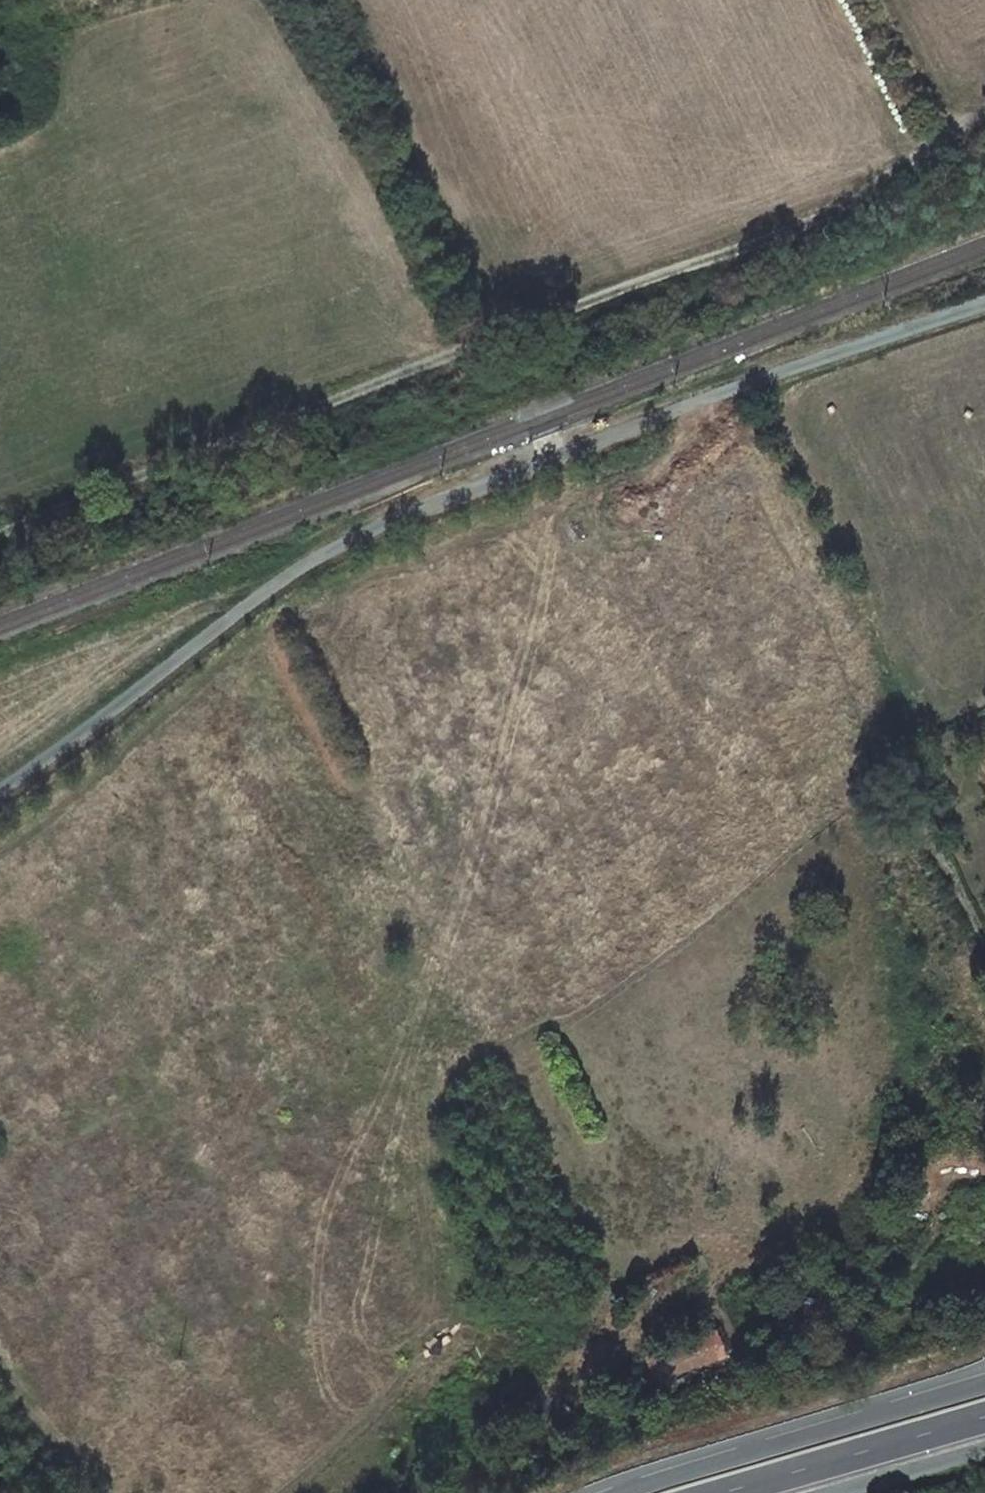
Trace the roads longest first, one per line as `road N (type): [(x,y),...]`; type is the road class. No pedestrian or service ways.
road 1 (unclassified): [(0,810),(319,546),(984,302)]
road 2 (secondary): [(984,1386),(635,1492)]
road 3 (secondary): [(736,1492),(984,1421)]
road 4 (track): [(876,0),(936,105),(976,122),(984,118)]

